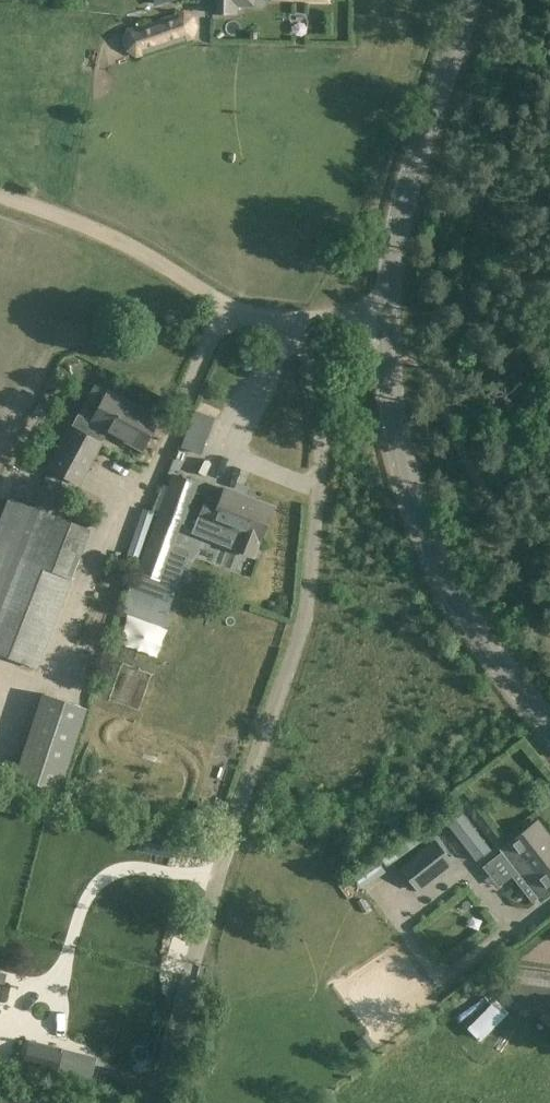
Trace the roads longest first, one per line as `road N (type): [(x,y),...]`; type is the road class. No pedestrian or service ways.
road 1 (track): [(301,322),(319,406),(303,613),(185,980),(157,1102)]
road 2 (unclassified): [(549,729),(454,594),(398,430),(389,300),(396,233),(465,0)]
road 3 (track): [(389,300),(301,322),(236,311),(131,246),(0,197)]

